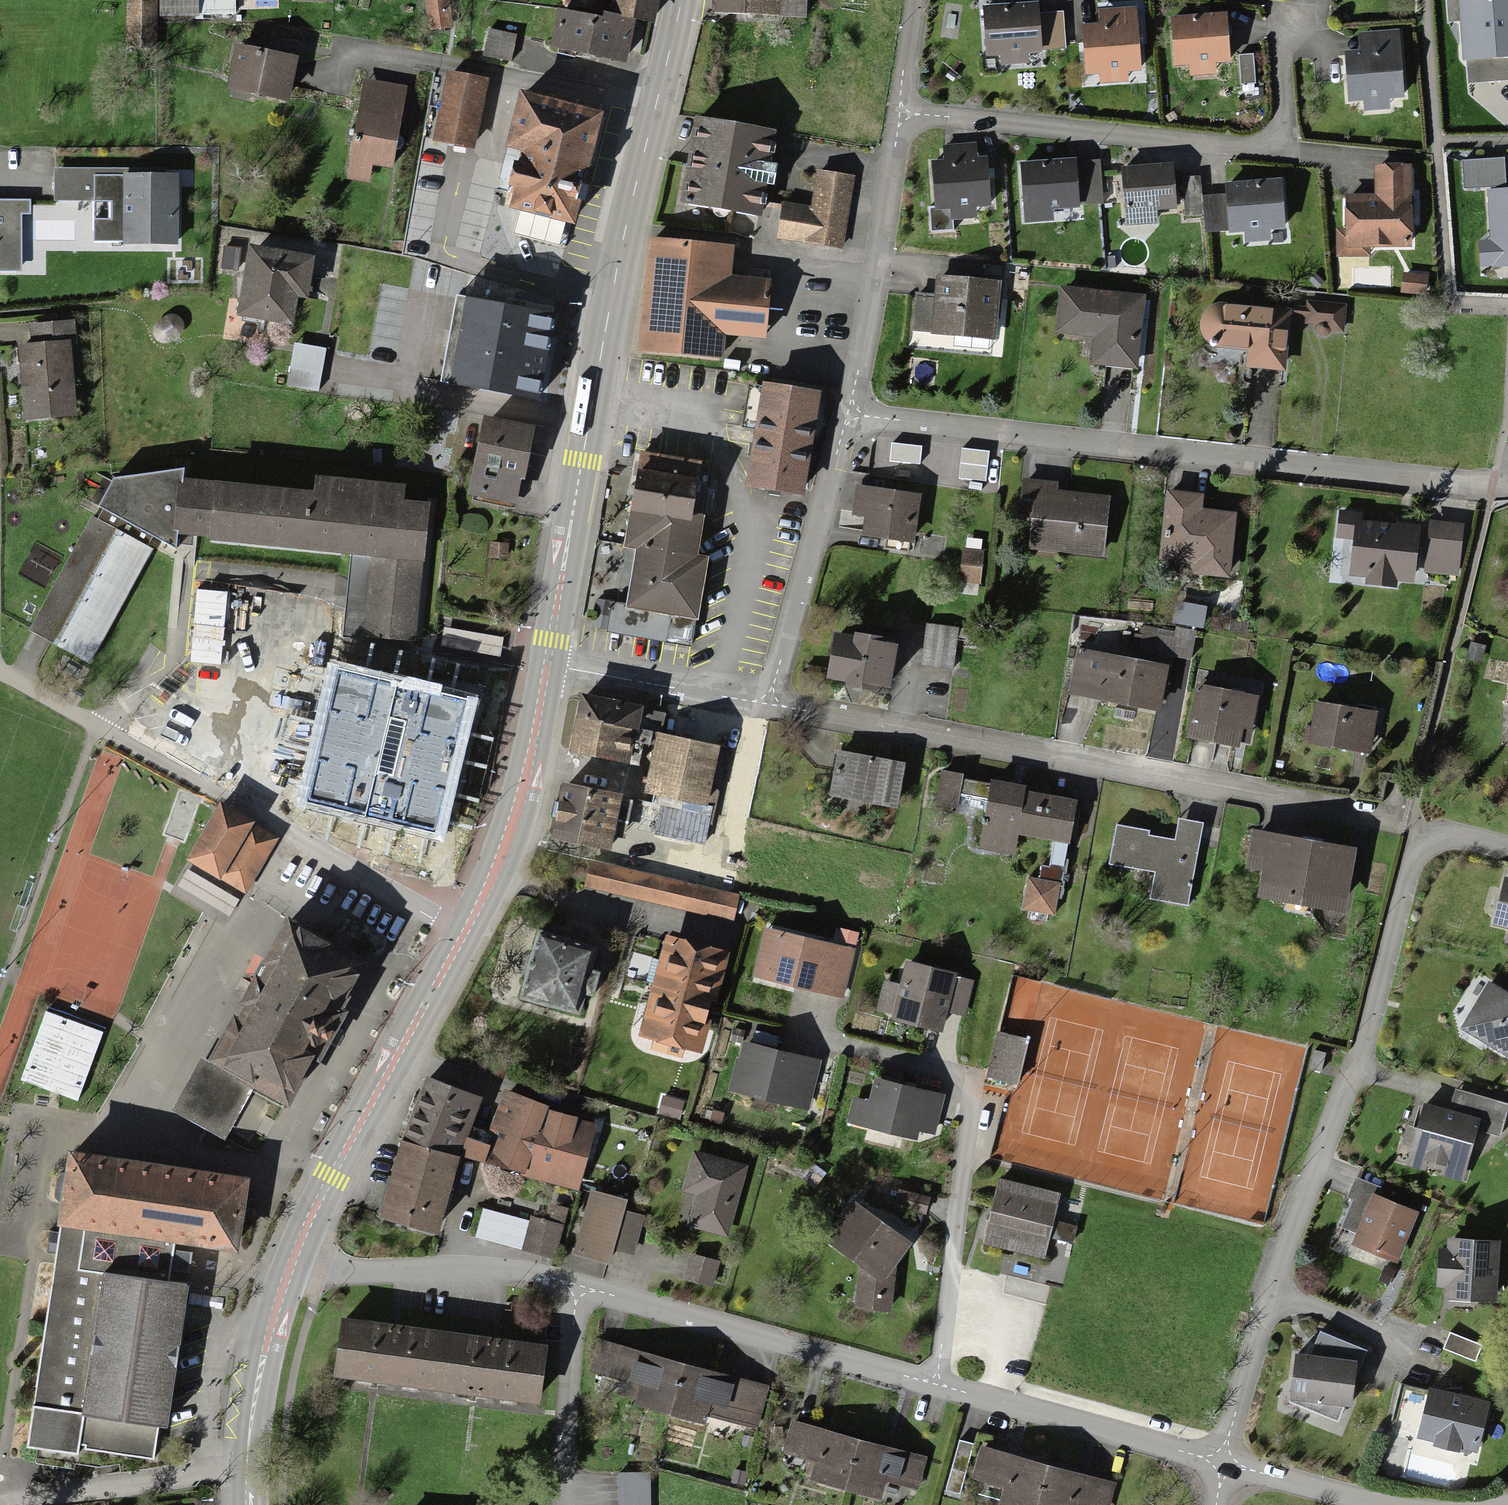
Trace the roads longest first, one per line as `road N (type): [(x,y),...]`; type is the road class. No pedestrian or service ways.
road 1 (residential): [(1427,841),(1411,824),(769,703)]
road 2 (residential): [(1222,1462),(573,1291)]
road 3 (residential): [(849,413),(1507,484)]
road 4 (residential): [(1307,0),(1291,38),(1279,151),(901,112)]
road 5 (residential): [(1427,841),(1414,852),(1360,1049),(1272,1289)]
road 6 (primary): [(682,0),(619,257),(588,425)]
road 7 (primary): [(465,933),(314,1211),(288,1277)]
road 8 (residential): [(849,413),(901,112)]
road 9 (residential): [(769,703),(849,413)]
road 10 (residential): [(573,1291),(432,1273),(288,1277)]
road 11 (residential): [(732,934),(493,879)]
road 12 (primary): [(588,425),(546,664)]
road 13 (primary): [(288,1277),(255,1398),(248,1504)]
road 14 (residential): [(769,703),(546,664)]
road 15 (primary): [(546,664),(529,762),(493,879)]
road 16 (residential): [(562,1504),(573,1291)]
road 17 (residential): [(465,933),(296,838)]
road 18 (residential): [(421,391),(457,203)]
road 19 (residential): [(1272,1289),(1222,1462)]
road 20 (residential): [(588,425),(421,391)]
road 21 (residential): [(1381,1504),(1222,1462)]
road 22 (residential): [(1272,1289),(1420,1348)]

